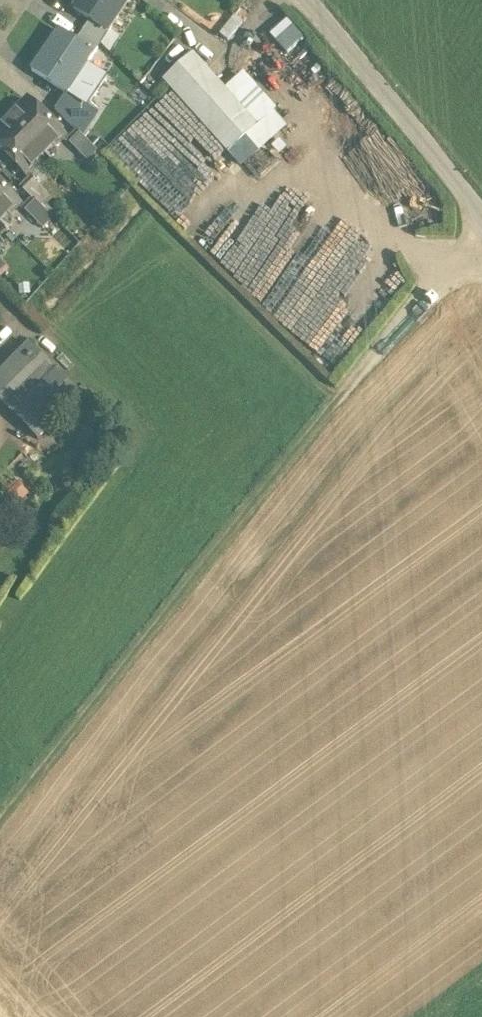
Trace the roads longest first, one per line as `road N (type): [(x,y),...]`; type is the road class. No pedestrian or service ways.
road 1 (track): [(481,219),(0,831)]
road 2 (unclassified): [(481,211),(373,75)]

